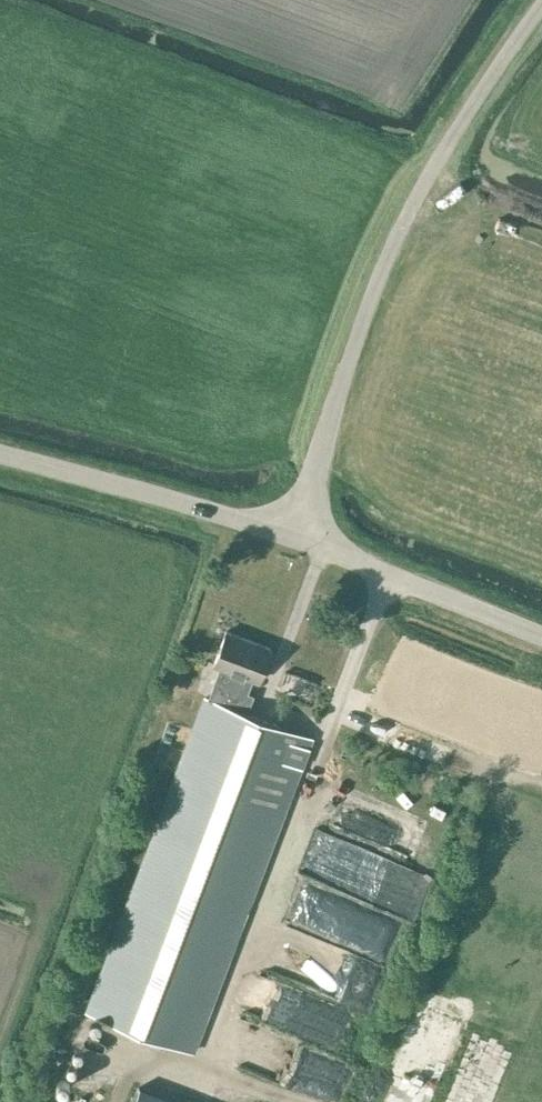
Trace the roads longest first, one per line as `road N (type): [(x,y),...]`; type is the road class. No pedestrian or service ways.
road 1 (unclassified): [(298,532),(382,264),(541,4)]
road 2 (unclassified): [(298,532),(0,457)]
road 3 (unclassified): [(541,634),(298,532)]

